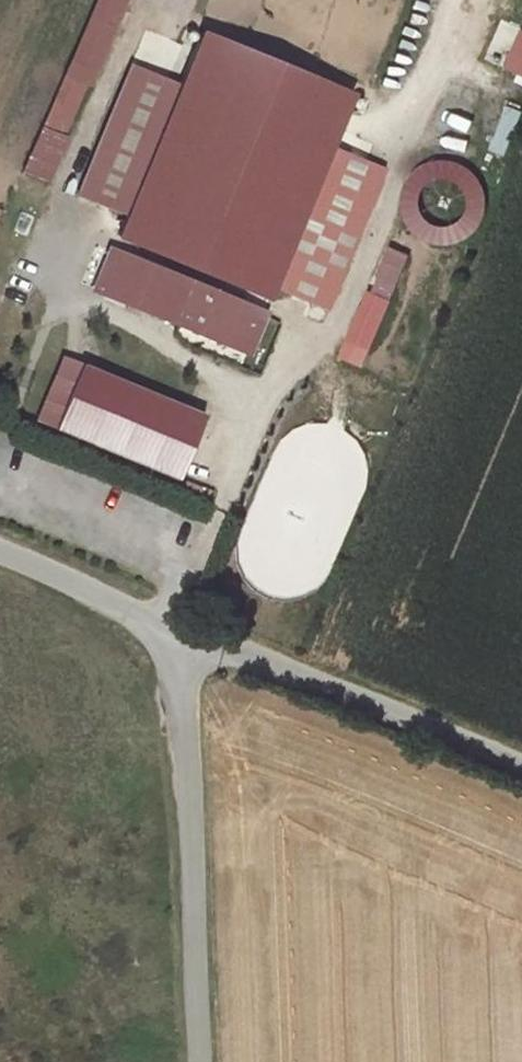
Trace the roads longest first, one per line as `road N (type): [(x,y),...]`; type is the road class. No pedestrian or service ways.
road 1 (unclassified): [(182,634),(198,1061)]
road 2 (unclassified): [(521,774),(182,634)]
road 3 (unclassified): [(182,634),(0,555)]

